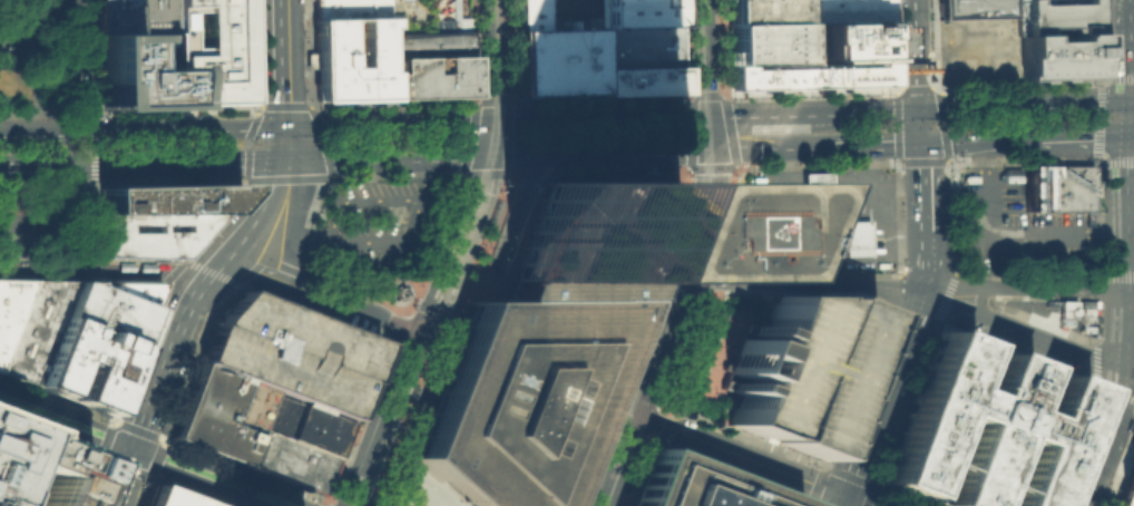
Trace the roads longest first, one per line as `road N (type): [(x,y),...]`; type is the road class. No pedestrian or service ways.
road 1 (secondary): [(1128,135),(1131,356),(1081,505)]
road 2 (primary): [(1019,107),(710,115)]
road 3 (primary): [(290,125),(0,134)]
road 4 (primary): [(0,162),(289,159)]
road 5 (tertiary): [(876,505),(637,415)]
road 6 (tertiary): [(917,296),(862,283),(681,281)]
road 7 (tertiary): [(1127,377),(917,296)]
road 8 (secondary): [(837,505),(917,296)]
road 9 (residential): [(917,296),(956,289),(1132,290)]
road 10 (primary): [(918,143),(1128,135)]
road 11 (primary): [(490,120),(290,125)]
road 12 (primary): [(289,159),(485,156)]
road 13 (tertiary): [(409,334),(424,321),(485,156)]
road 14 (tertiary): [(343,505),(409,334)]
road 15 (secondary): [(199,286),(134,450)]
road 16 (tertiary): [(281,505),(134,450)]
road 17 (primary): [(485,156),(641,150)]
road 18 (tertiary): [(134,450),(0,398)]
road 19 (tertiary): [(681,281),(637,415)]
road 20 (tertiary): [(713,149),(712,192),(681,281)]
road 21 (residential): [(70,0),(74,132)]
road 22 (secondary): [(922,270),(918,143)]
road 23 (secondary): [(290,125),(286,0)]
road 24 (residential): [(199,286),(172,271),(80,270)]
road 25 (tertiary): [(490,120),(488,0)]

